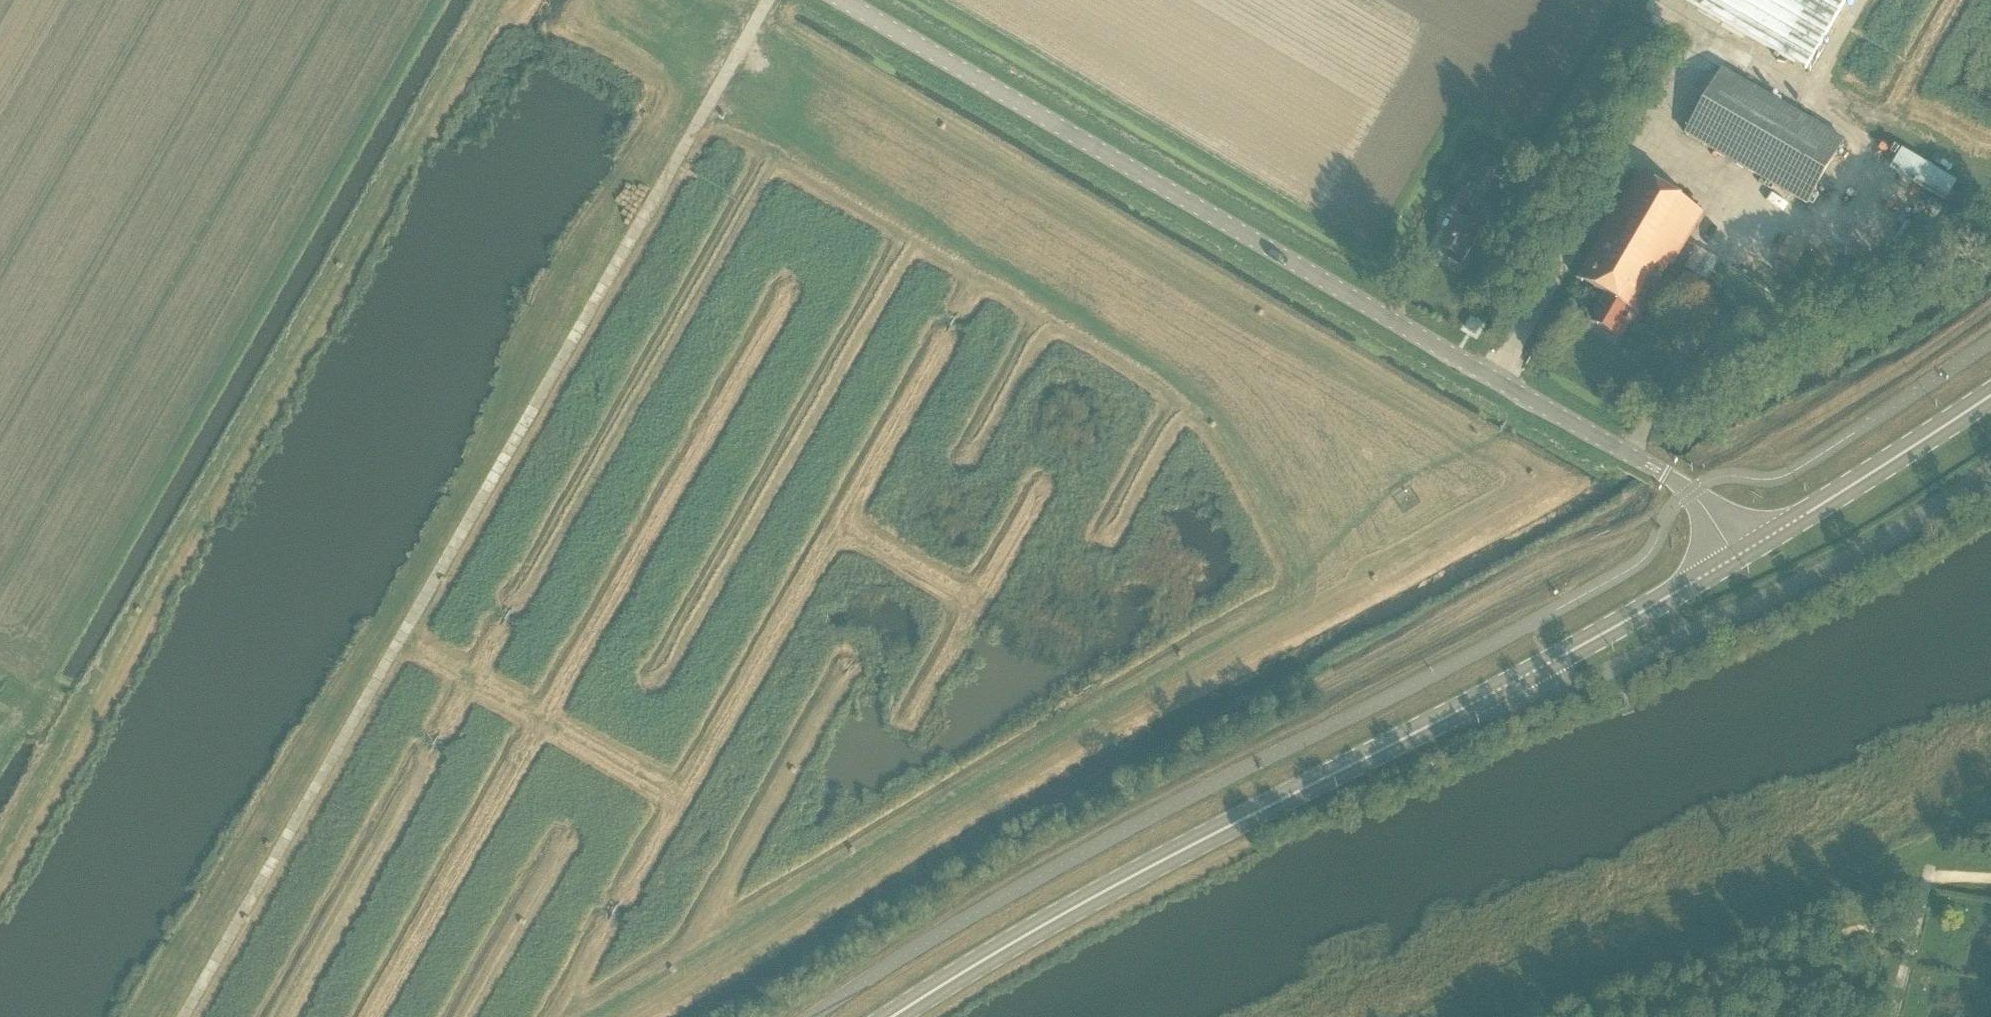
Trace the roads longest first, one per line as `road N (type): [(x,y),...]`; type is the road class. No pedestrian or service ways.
road 1 (unclassified): [(1736,557),(1690,493),(843,0)]
road 2 (primary): [(895,1016),(1132,877),(1493,693),(1736,557)]
road 3 (primary): [(1736,557),(1990,395)]

